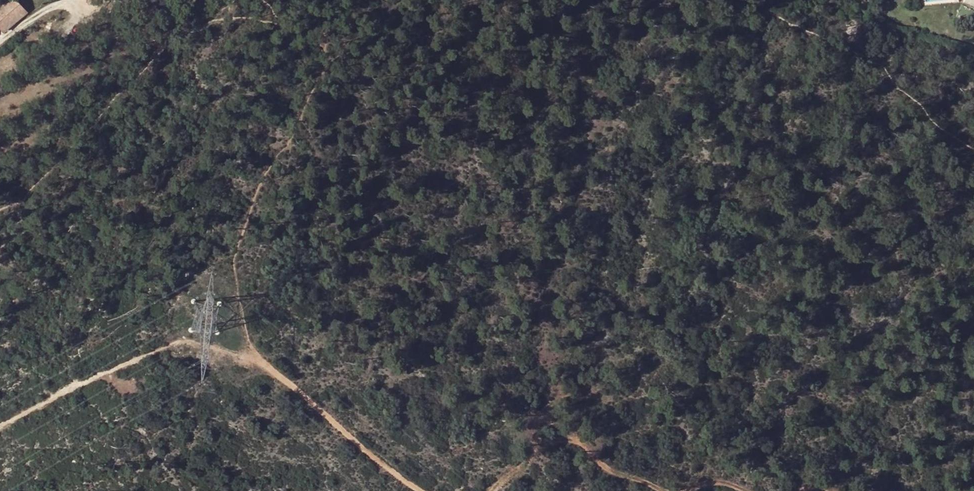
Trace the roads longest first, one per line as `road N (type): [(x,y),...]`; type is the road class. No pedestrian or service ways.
road 1 (track): [(0,430),(188,340),(266,363),(423,490)]
road 2 (track): [(503,490),(568,454),(624,467),(668,490)]

